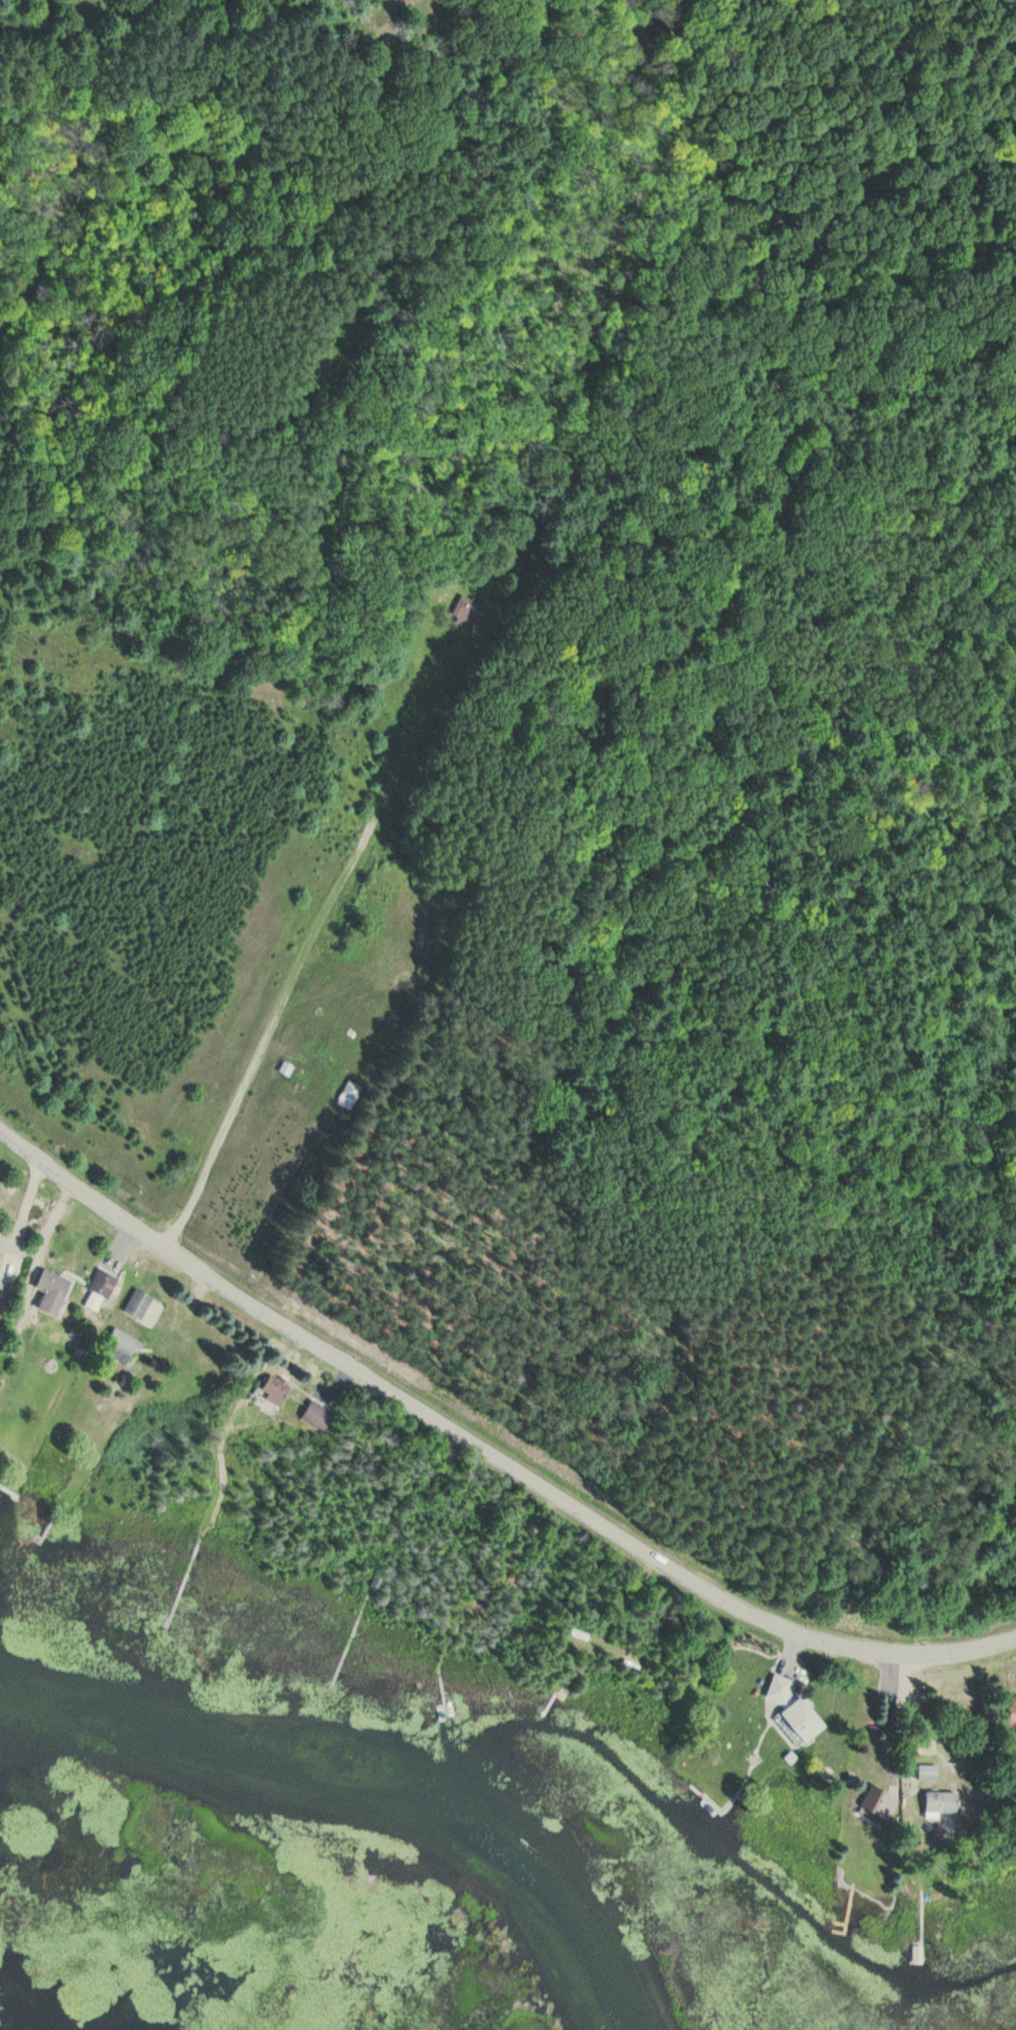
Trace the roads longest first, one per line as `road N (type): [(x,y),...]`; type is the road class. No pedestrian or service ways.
road 1 (residential): [(0,1134),(251,1313),(608,1538),(761,1618),(814,1639),(891,1654),(942,1654),(1015,1638)]

